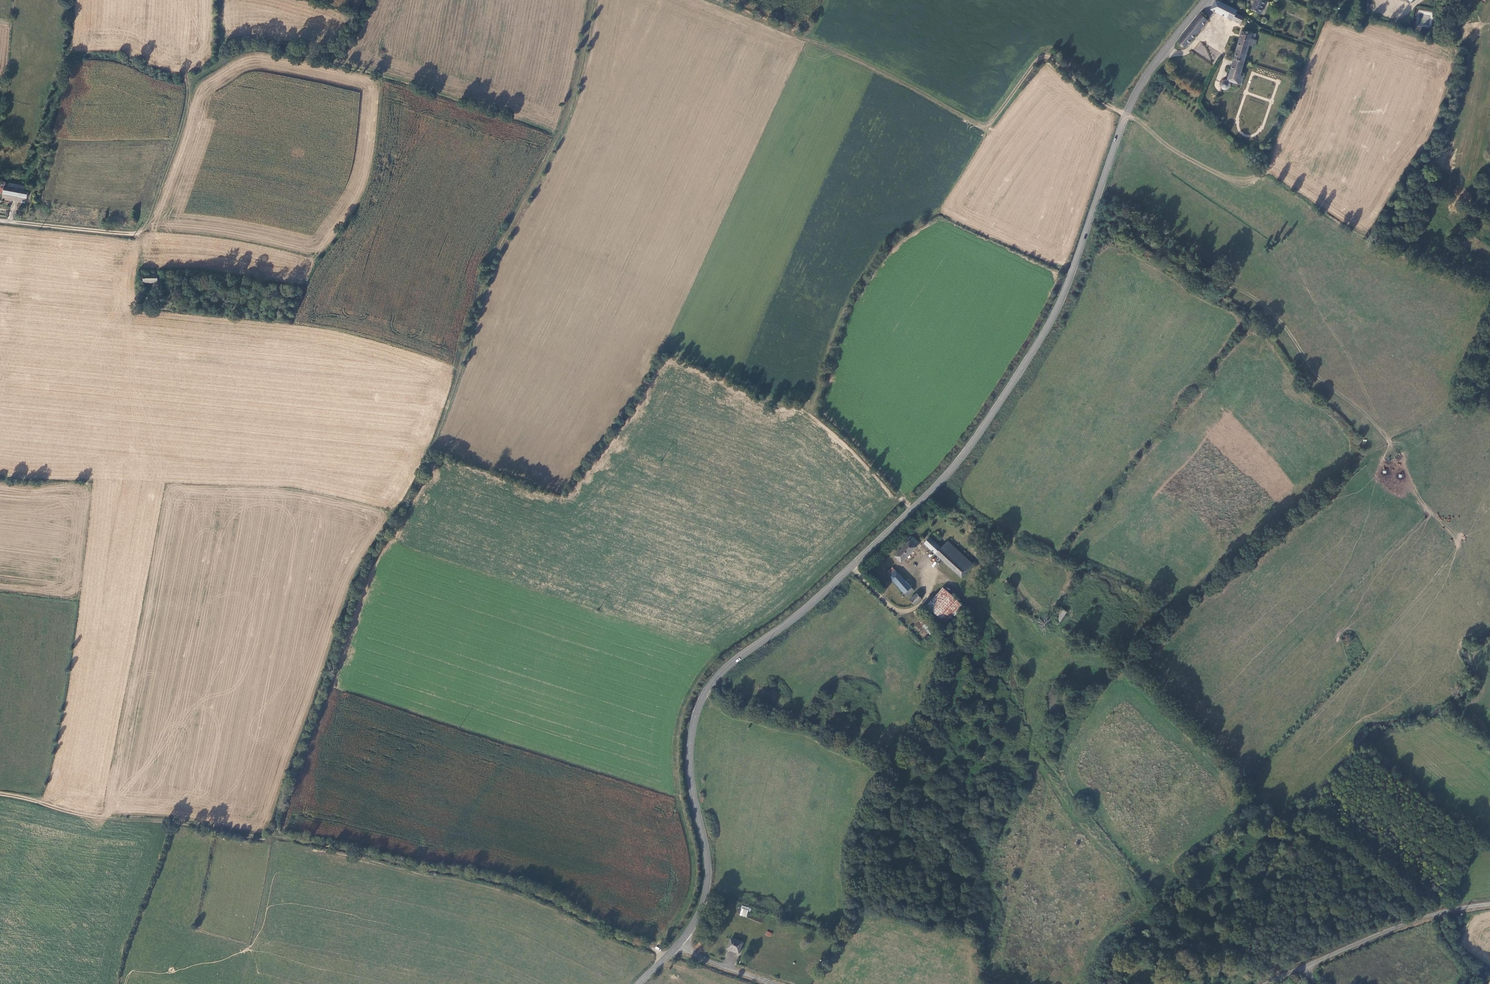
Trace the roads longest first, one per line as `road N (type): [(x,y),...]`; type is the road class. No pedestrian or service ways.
road 1 (secondary): [(1206,0),(1140,84),(1062,299),(961,457),(839,578),(708,688),(689,759),(709,870),(703,910),(680,942)]
road 2 (track): [(0,794),(102,818),(168,821),(448,869),(524,890),(666,957)]
road 3 (track): [(223,0),(220,59),(195,86),(141,234)]
road 4 (unclassified): [(1268,983),(1401,926),(1489,905)]
road 5 (track): [(141,234),(14,222)]

